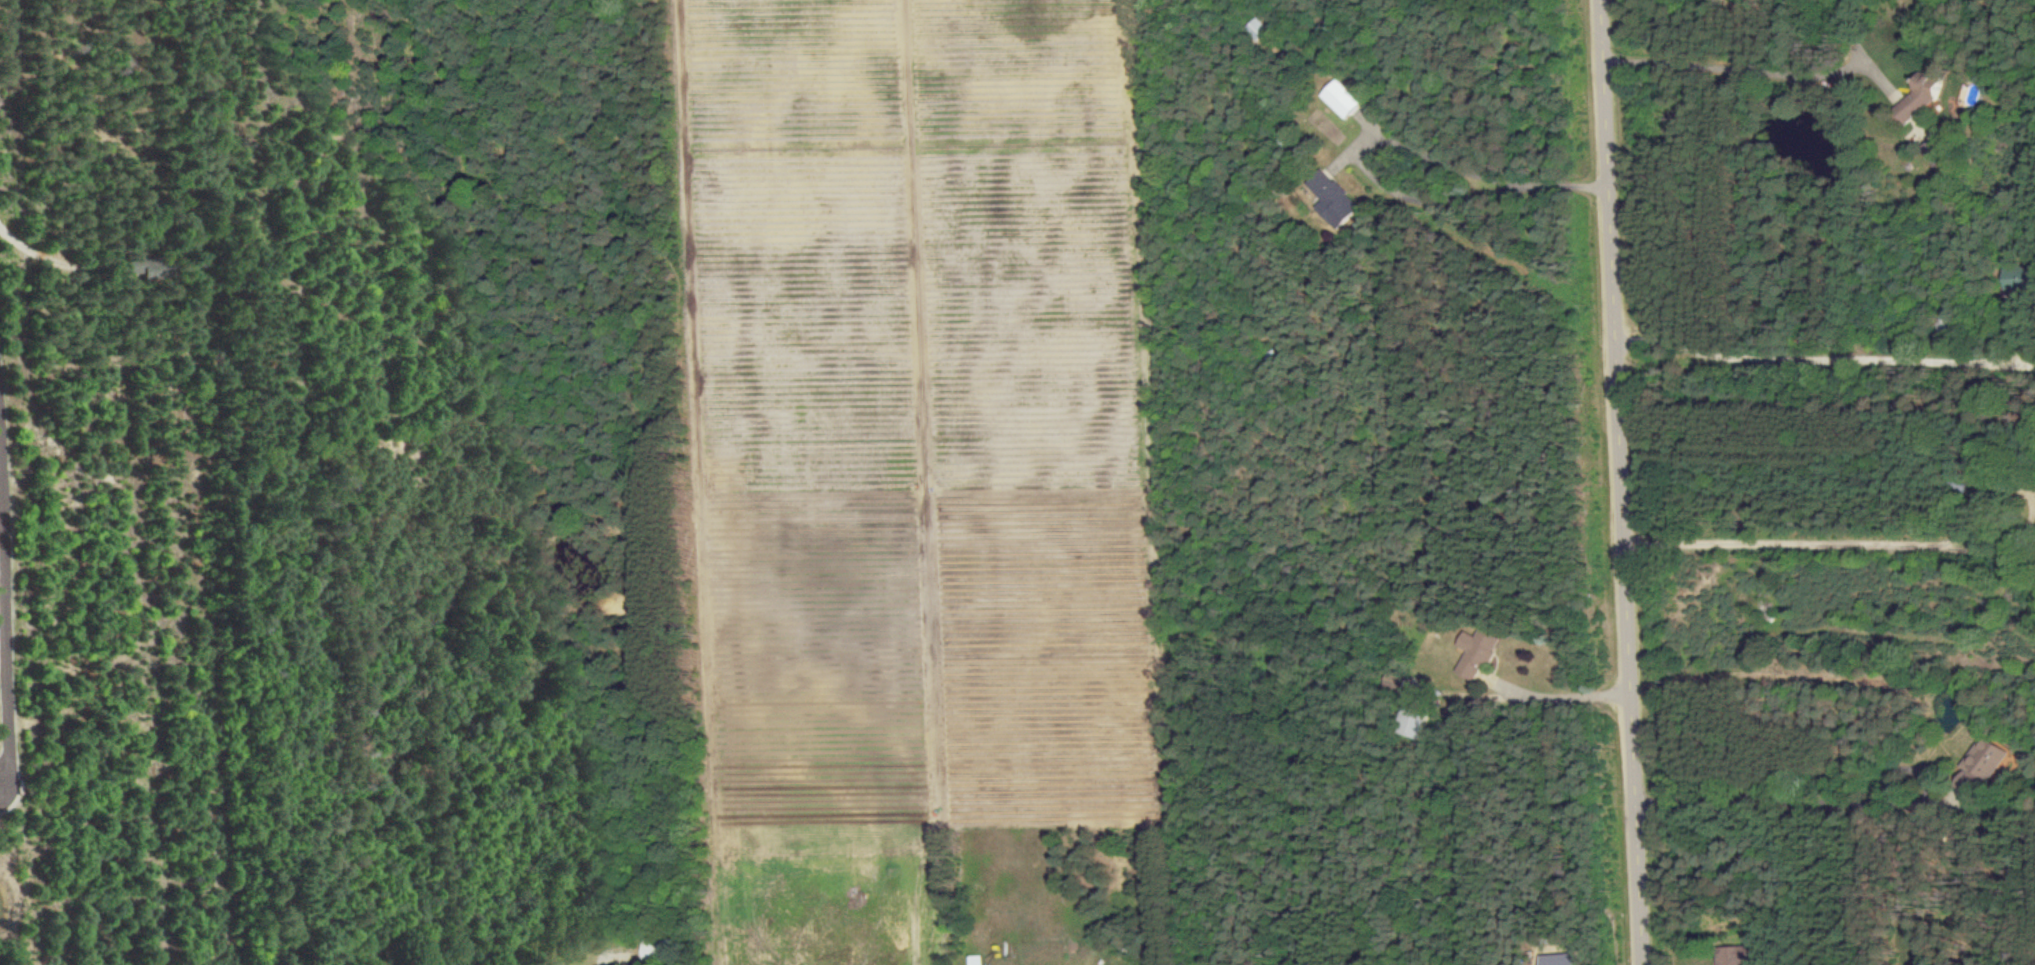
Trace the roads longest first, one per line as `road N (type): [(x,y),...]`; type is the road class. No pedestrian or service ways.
road 1 (residential): [(1640,964),(1597,0)]
road 2 (residential): [(245,964),(229,480)]

